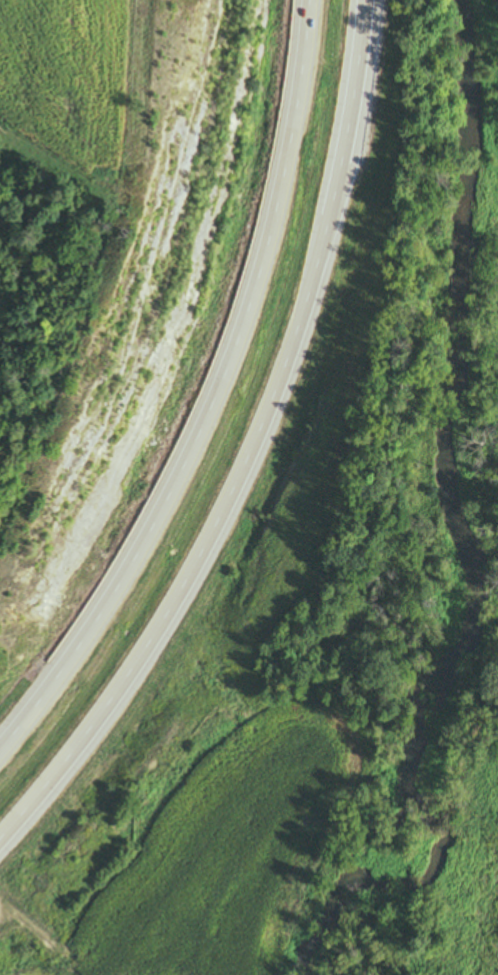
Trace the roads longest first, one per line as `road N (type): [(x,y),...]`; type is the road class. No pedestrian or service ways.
road 1 (trunk): [(0,841),(105,714),(170,616),(269,413),(334,203),(368,0)]
road 2 (trunk): [(310,0),(263,250),(225,368),(121,578),(0,748)]

